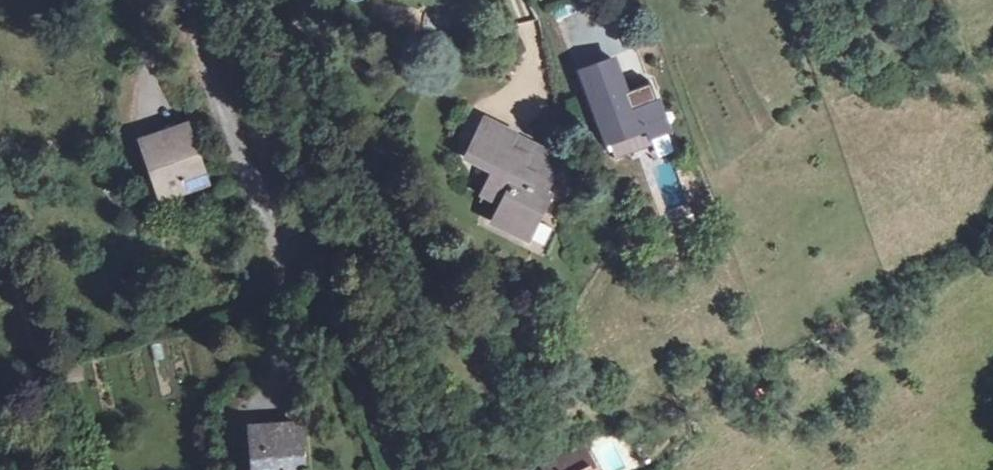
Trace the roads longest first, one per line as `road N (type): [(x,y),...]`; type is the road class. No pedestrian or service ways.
road 1 (residential): [(190,0),(211,77),(390,469)]
road 2 (track): [(0,237),(30,296),(46,384),(43,469)]
road 3 (track): [(267,414),(289,375),(289,250)]

